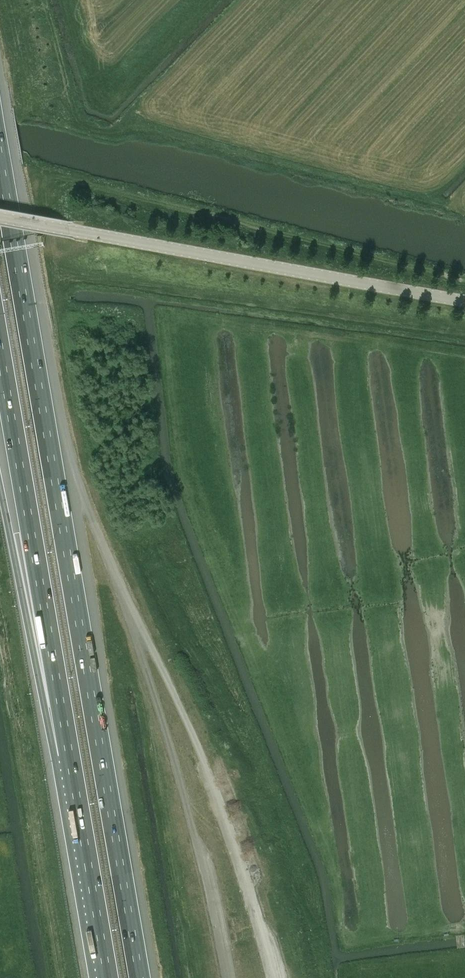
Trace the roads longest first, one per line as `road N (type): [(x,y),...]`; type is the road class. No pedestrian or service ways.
road 1 (motorway): [(141,977),(0,161)]
road 2 (tertiary): [(464,301),(0,217)]
road 3 (motorway): [(0,349),(70,754)]
road 4 (motorway): [(0,489),(33,653),(70,754)]
road 5 (motorway): [(70,754),(108,977)]

